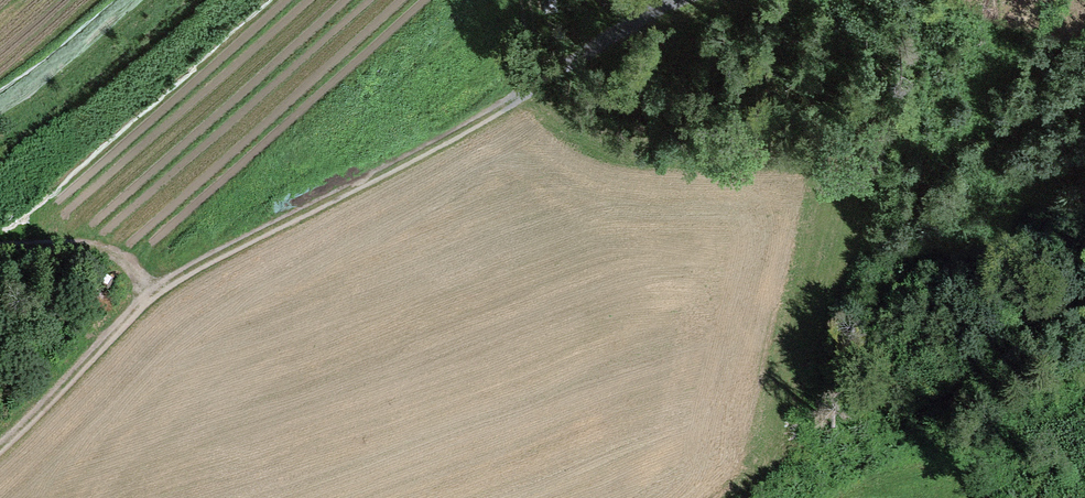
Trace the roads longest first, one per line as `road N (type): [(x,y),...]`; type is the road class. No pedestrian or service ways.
road 1 (track): [(689,0),(154,291),(0,461)]
road 2 (track): [(154,291),(114,259),(0,265)]

